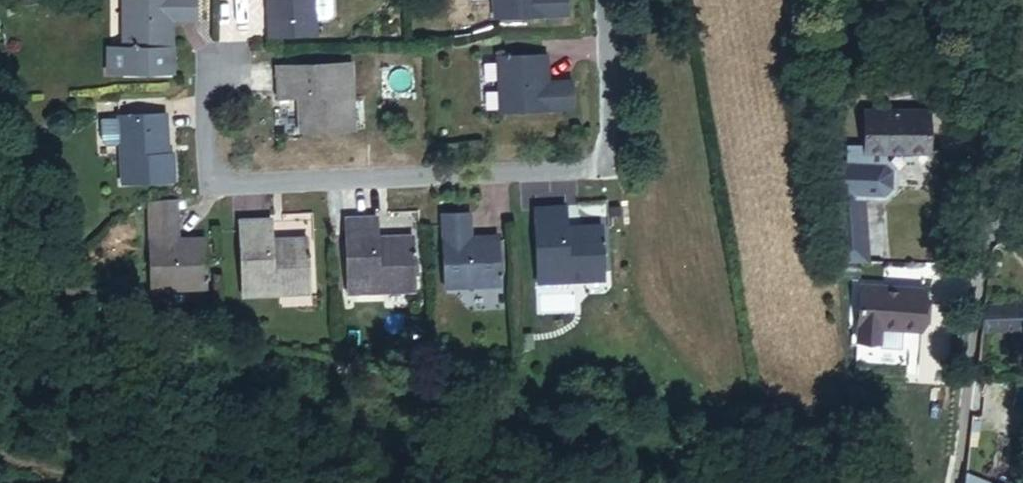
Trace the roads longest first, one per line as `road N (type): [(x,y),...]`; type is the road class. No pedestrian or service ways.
road 1 (residential): [(227,65),(205,96),(208,179),(241,194),(550,182),(589,171),(606,136),(600,0)]
road 2 (unclassified): [(983,0),(998,150),(950,482)]

